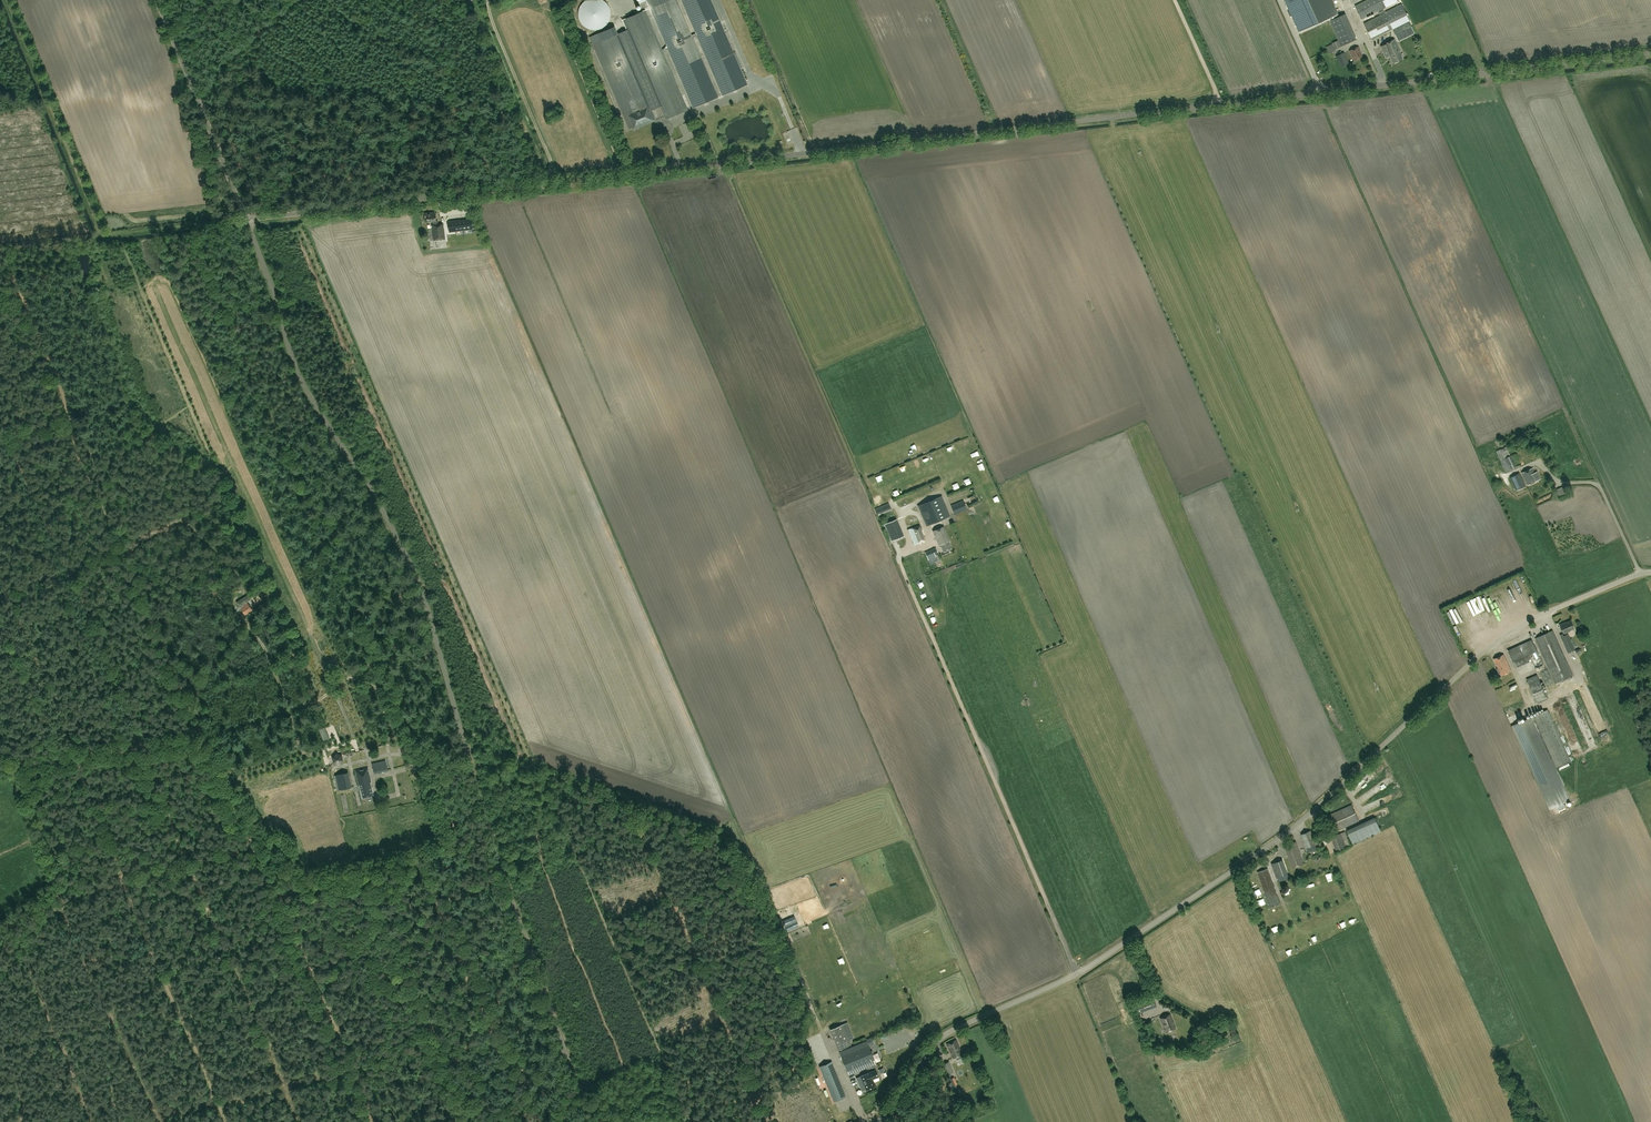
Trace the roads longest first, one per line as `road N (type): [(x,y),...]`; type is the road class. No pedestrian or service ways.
road 1 (unclassified): [(247,220),(1650,58)]
road 2 (unclassified): [(604,1121),(578,1082),(514,908),(421,589),(304,384),(247,220)]
road 3 (unclassified): [(1076,973),(1285,834),(1507,634),(1650,573)]
road 4 (track): [(866,1121),(737,831),(531,765),(421,764)]
road 5 (unclassified): [(1076,973),(899,563)]
road 6 (track): [(6,0),(104,238)]
road 7 (unclassified): [(247,220),(157,0)]
road 8 (track): [(421,764),(386,680),(369,664),(341,666),(331,691),(288,706)]
road 9 (track): [(548,184),(474,3)]
road 10 (track): [(552,183),(486,13),(488,0)]
road 11 (unclassified): [(927,1054),(951,1030),(1076,973)]
road 12 (track): [(247,220),(104,238)]
road 13 (track): [(297,0),(196,96)]
road 14 (track): [(288,706),(267,651),(235,606),(237,594),(249,594)]

